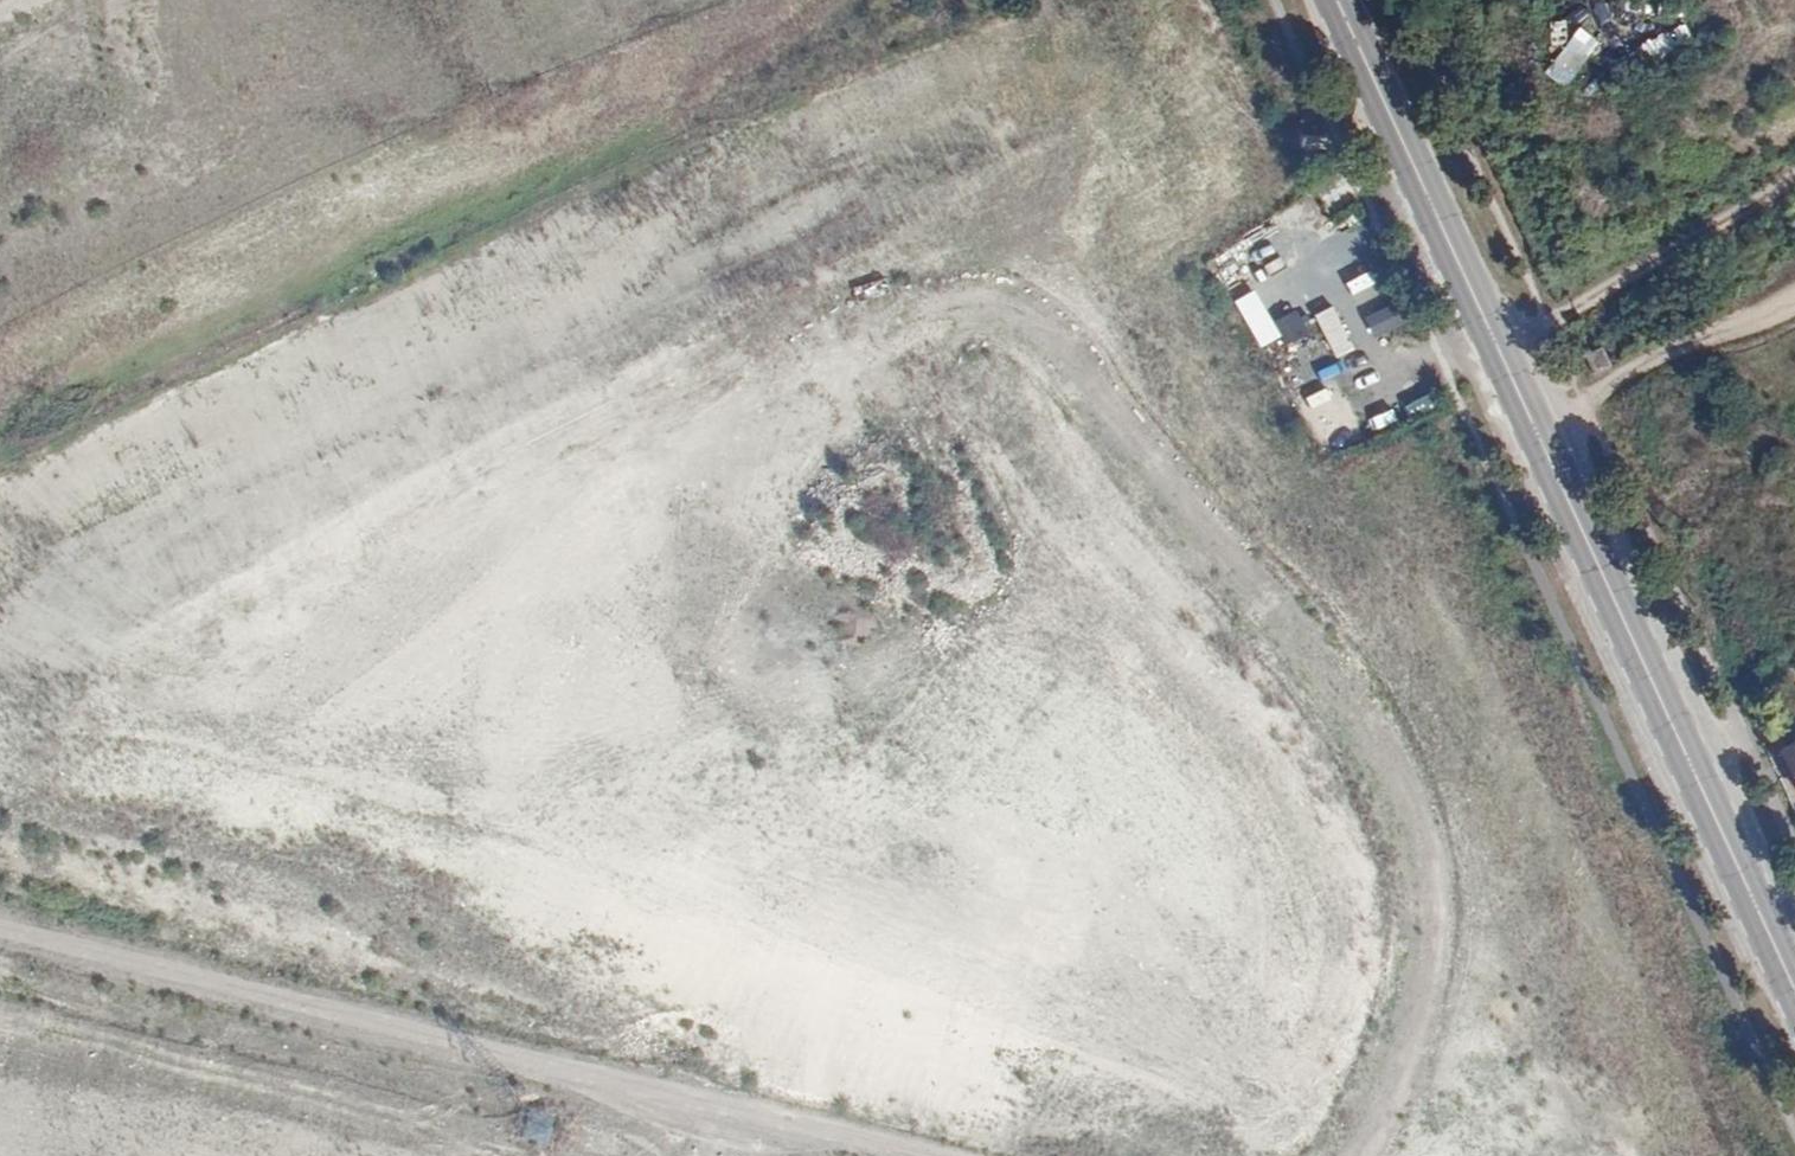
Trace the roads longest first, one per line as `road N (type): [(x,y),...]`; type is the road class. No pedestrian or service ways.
road 1 (primary): [(1335,0),(1794,992)]
road 2 (track): [(1794,287),(1651,352),(1534,429)]

